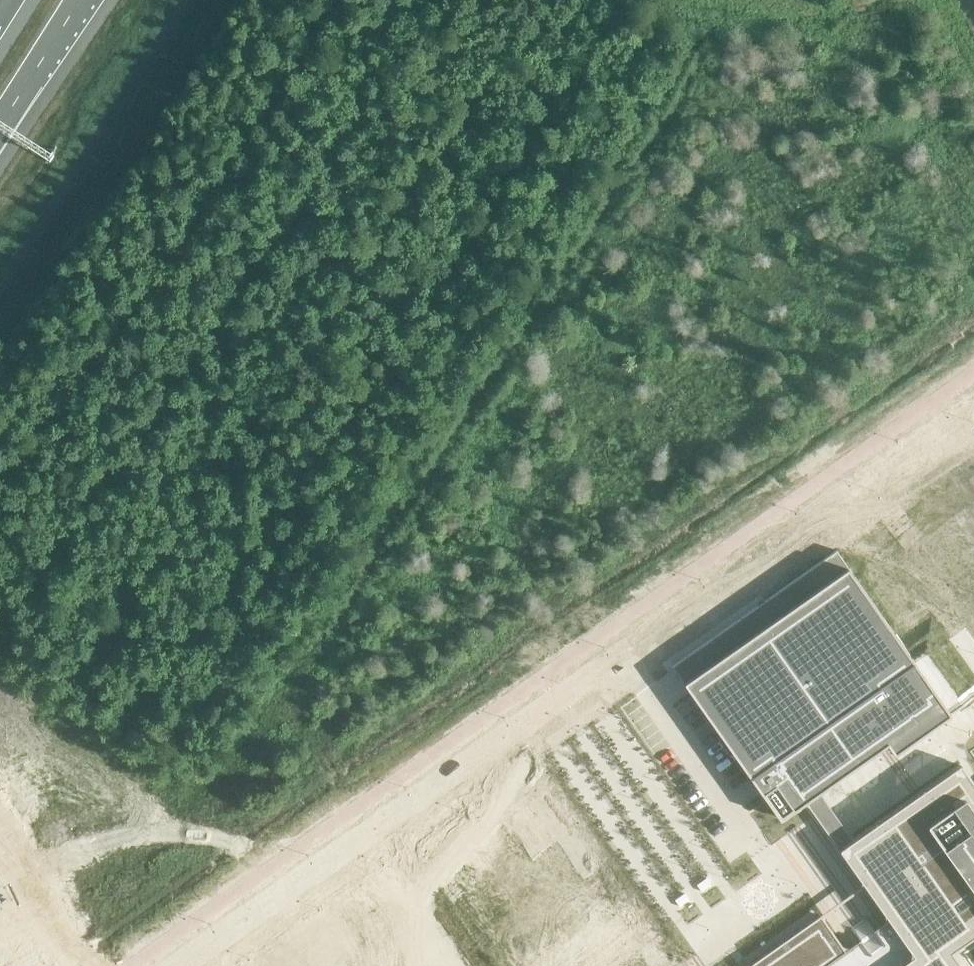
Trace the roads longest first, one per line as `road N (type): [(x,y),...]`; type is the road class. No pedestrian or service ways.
road 1 (unclassified): [(178,965),(973,411)]
road 2 (motorway): [(0,123),(78,0)]

